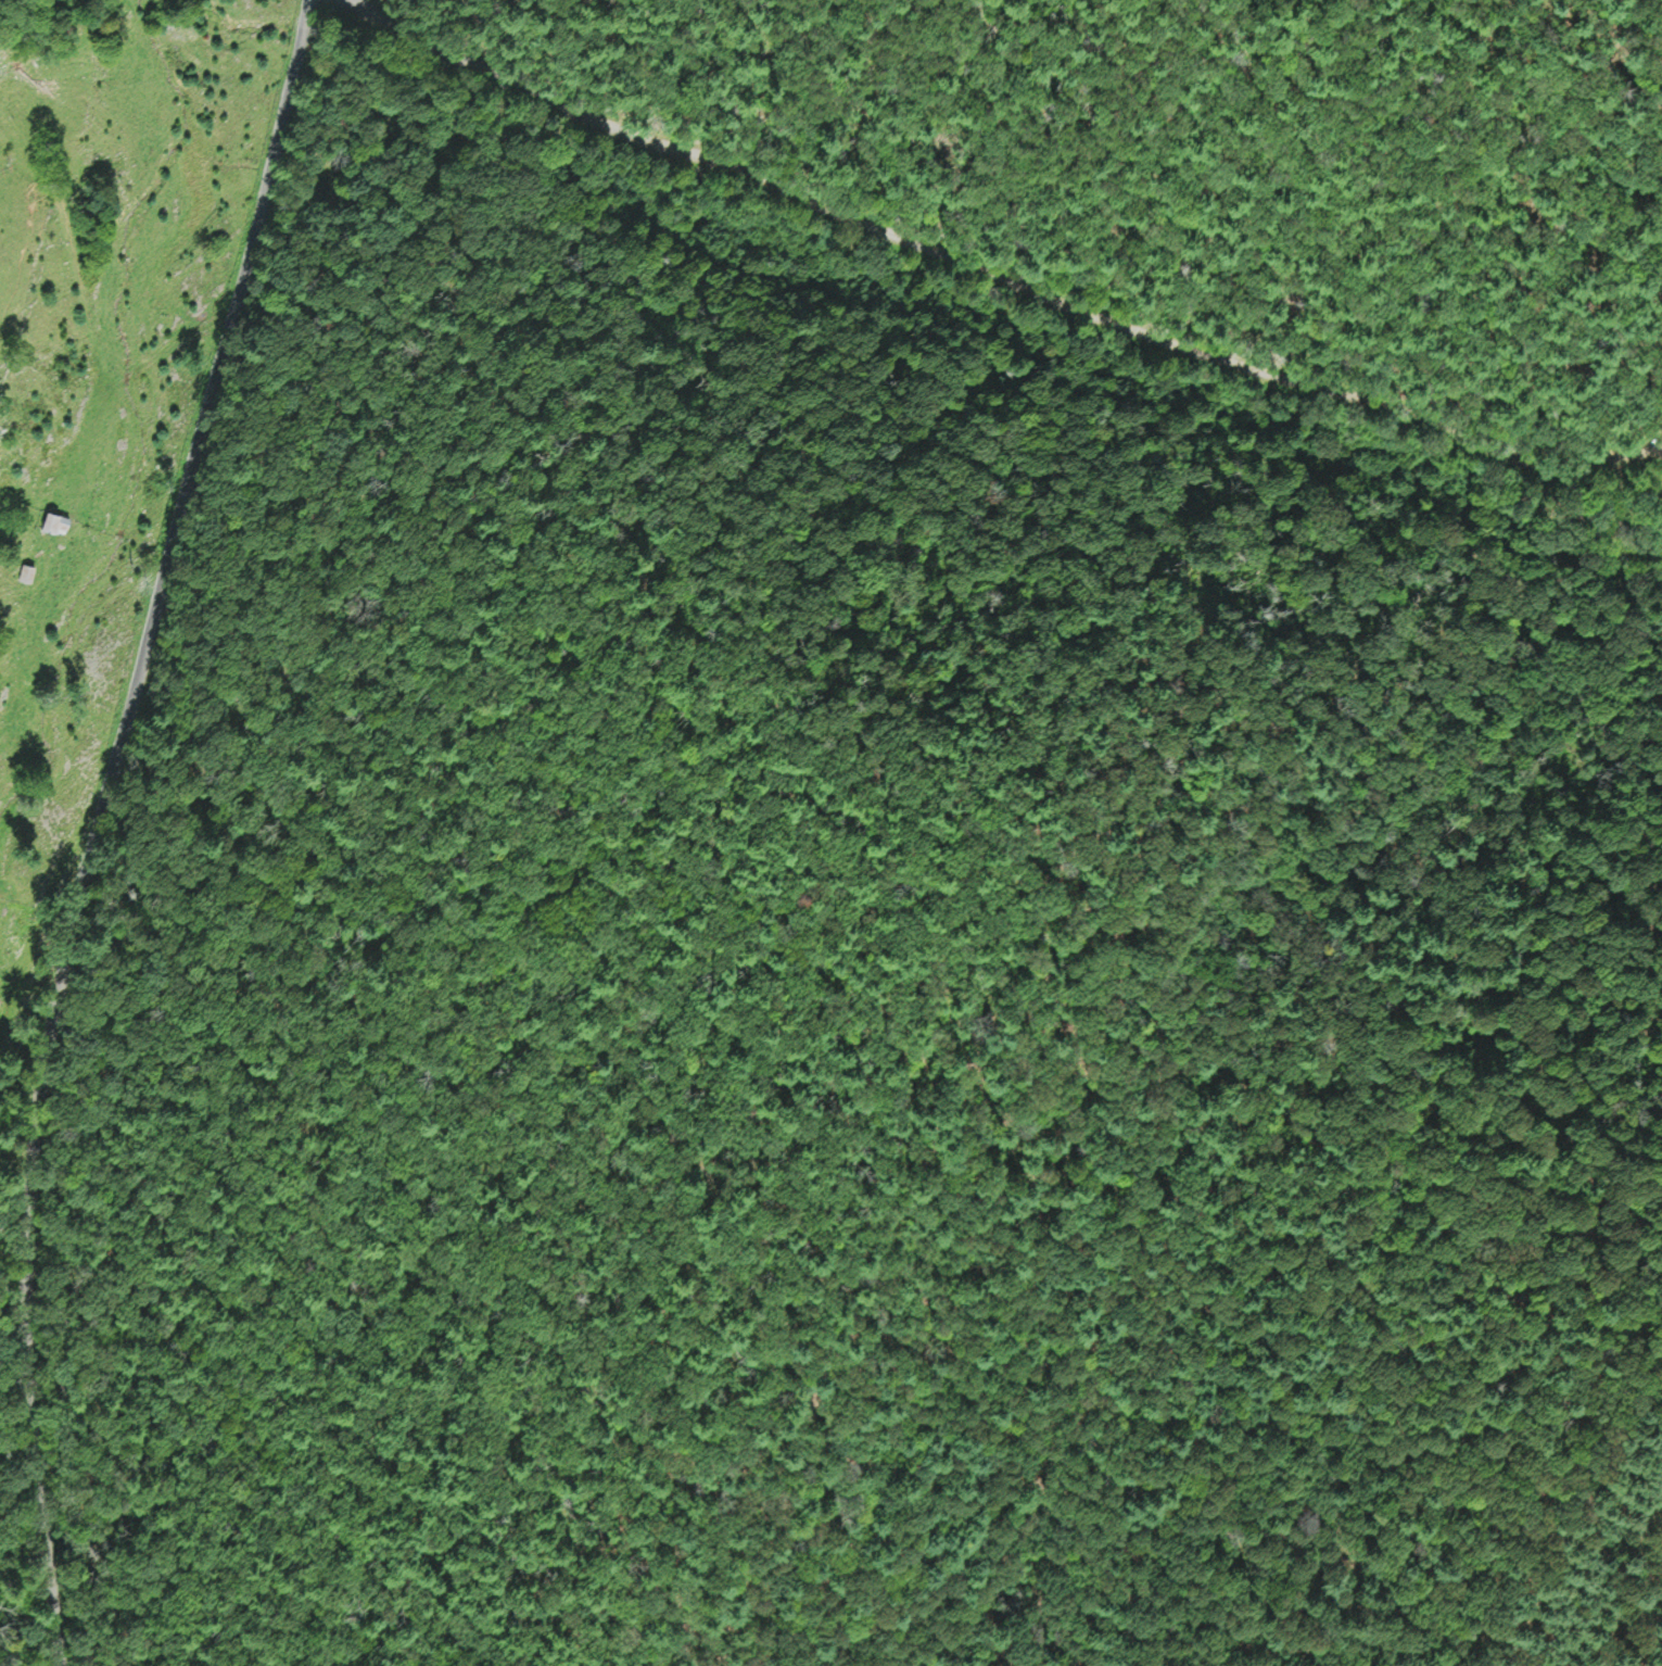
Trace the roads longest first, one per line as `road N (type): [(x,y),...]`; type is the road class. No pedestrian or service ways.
road 1 (tertiary): [(312,0),(52,1018),(33,1161),(26,1309),(63,1665)]
road 2 (residential): [(347,0),(557,102),(1036,294),(1443,424),(1531,468),(1619,452),(1661,426)]

